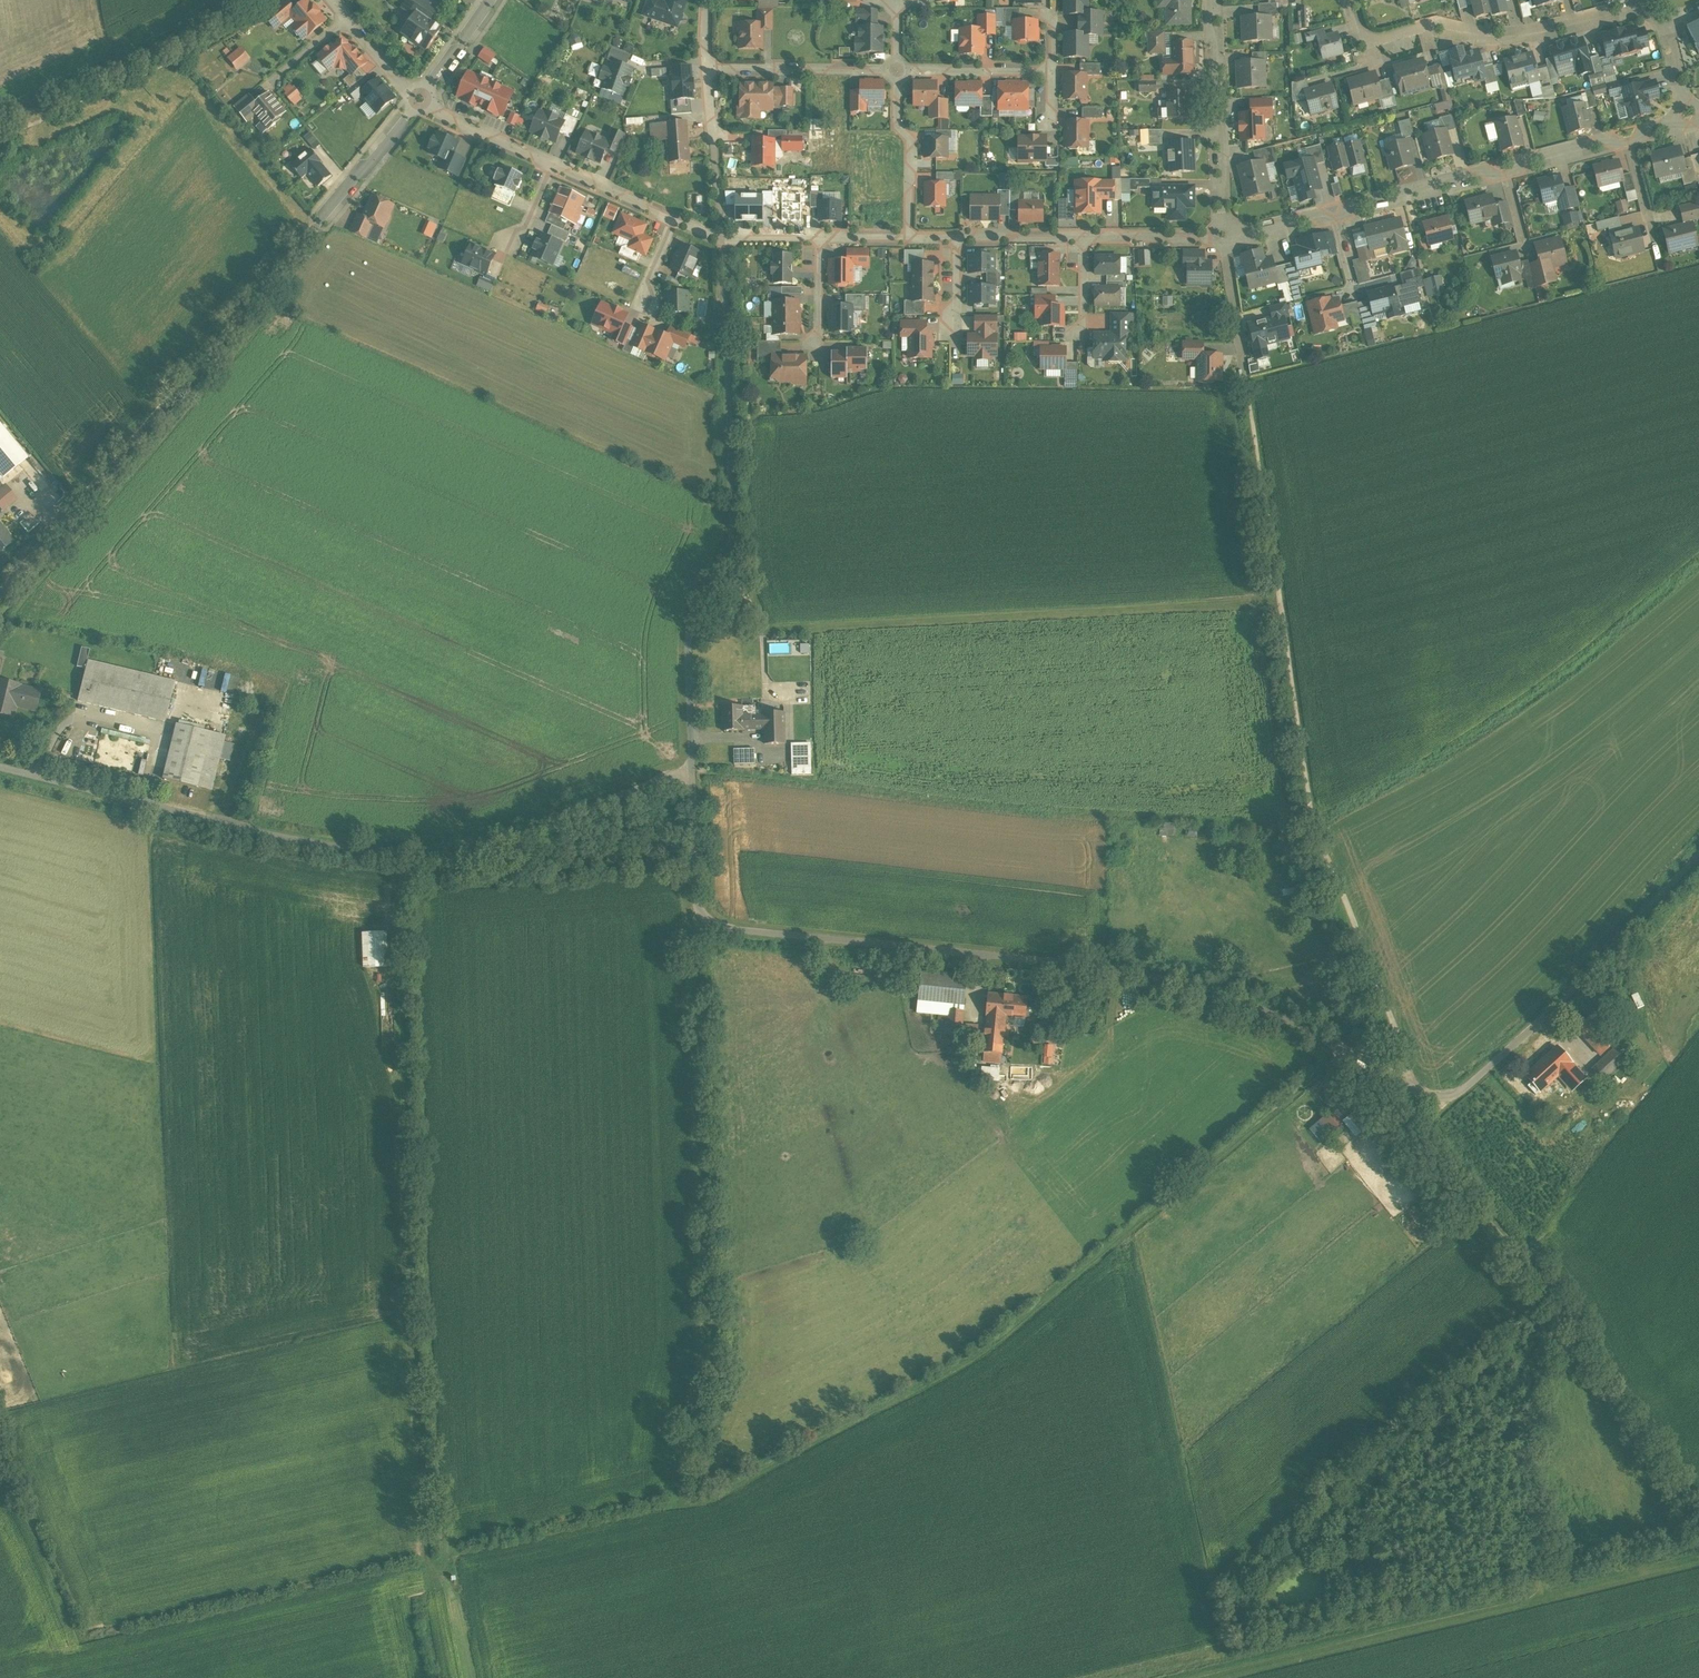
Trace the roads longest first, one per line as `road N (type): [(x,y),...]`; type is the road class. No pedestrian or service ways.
road 1 (unclassified): [(1698,853),(1541,1017),(1438,1100),(1300,1025),(1175,978),(701,926),(695,767)]
road 2 (unclassified): [(695,767),(487,845),(404,855),(276,838),(0,769)]
road 3 (track): [(404,855),(431,1563)]
road 4 (unclassified): [(419,105),(0,590)]
road 5 (track): [(701,926),(713,1368),(681,1502)]
road 6 (unclassified): [(723,237),(733,548),(692,623),(695,767)]
road 7 (residential): [(1660,4),(1538,33),(1442,31),(1370,51),(1354,0)]
road 8 (residential): [(1217,0),(1226,241)]
road 9 (residential): [(711,71),(899,71)]
road 10 (residential): [(1508,168),(1337,212)]
road 11 (residential): [(913,240),(914,143),(900,127),(899,71)]
road 12 (residential): [(899,71),(1055,71)]
road 13 (residential): [(556,164),(419,105)]
road 14 (residential): [(1226,241),(1087,241)]
road 15 (residential): [(679,217),(556,164)]
road 16 (residential): [(1087,241),(954,240)]
road 17 (residential): [(419,105),(496,0)]
road 18 (residential): [(1629,138),(1508,168)]
road 19 (residential): [(1693,121),(1660,4)]

